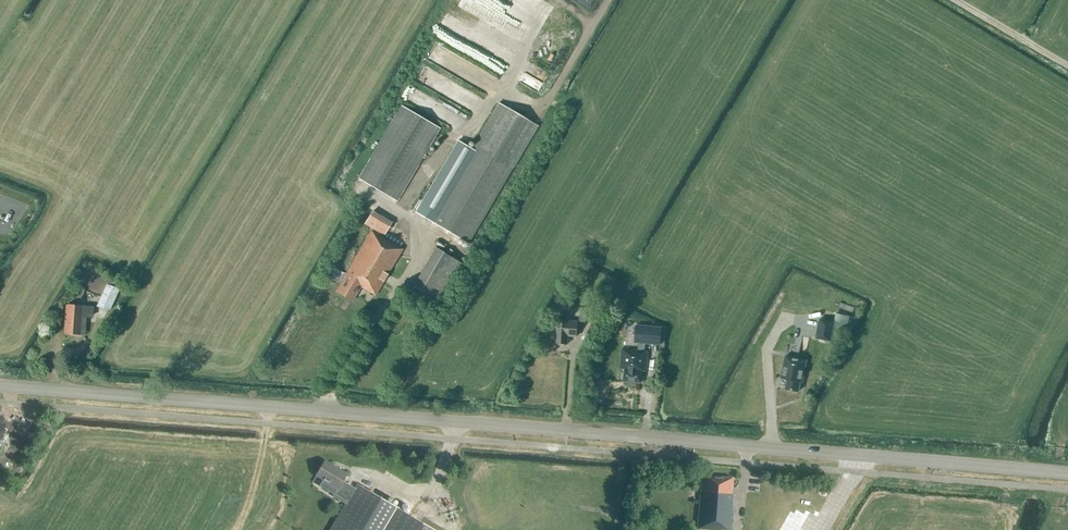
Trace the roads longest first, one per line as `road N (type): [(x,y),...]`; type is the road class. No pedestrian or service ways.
road 1 (secondary): [(1067,473),(0,386)]

